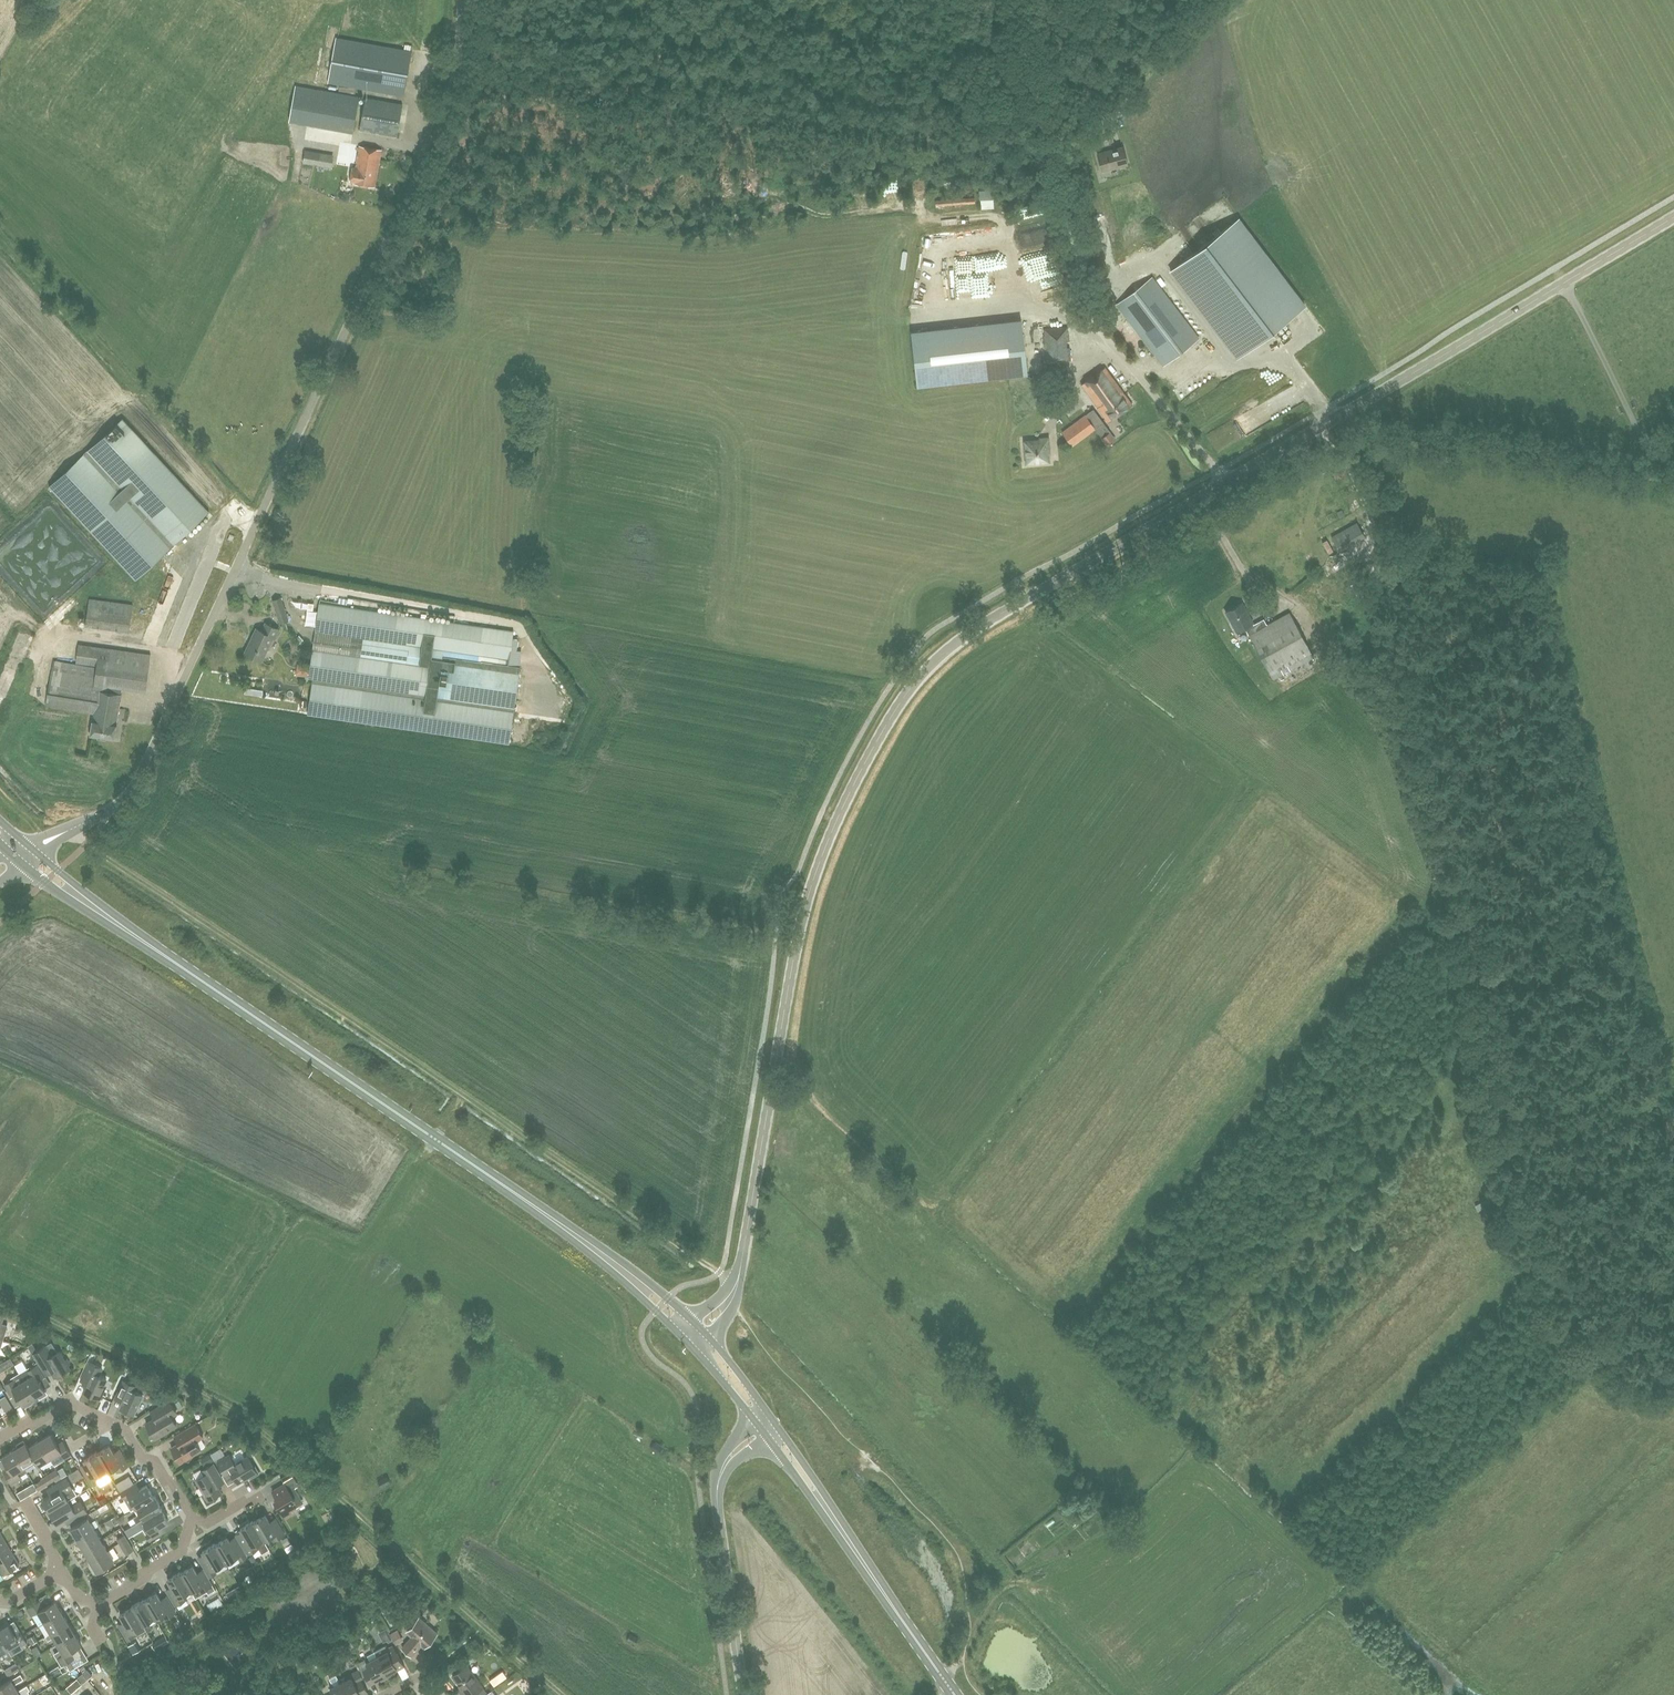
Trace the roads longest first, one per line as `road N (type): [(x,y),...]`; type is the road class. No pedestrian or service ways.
road 1 (tertiary): [(736,1283),(808,896),(846,801),(895,710),(924,671),(970,633),(1225,482)]
road 2 (unclassified): [(106,812),(144,767),(426,156),(454,78),(460,0)]
road 3 (track): [(719,1273),(87,844)]
road 4 (track): [(562,1694),(255,1427),(0,1294)]
road 5 (tertiary): [(1225,482),(1673,217)]
road 6 (primary): [(543,1212),(172,961)]
road 7 (track): [(1337,417),(1374,428),(1672,465)]
road 8 (unclassified): [(1225,482),(1098,329),(1091,307)]
road 9 (tertiary): [(743,1694),(720,1476)]
road 10 (track): [(0,238),(137,396)]
road 11 (primary): [(543,1212),(688,1342)]
road 12 (primary): [(693,1320),(543,1212)]
road 13 (primary): [(955,1694),(852,1545)]
road 14 (primary): [(25,867),(172,961)]
road 15 (primary): [(172,961),(40,855)]
road 16 (track): [(1050,151),(1091,307)]
road 17 (primary): [(852,1545),(776,1422)]
road 18 (residential): [(96,1603),(185,1548),(192,1517)]
road 19 (primary): [(769,1439),(852,1545)]
road 20 (track): [(1017,24),(1050,151)]
road 21 (residential): [(114,1423),(143,1458),(156,1462),(192,1517)]
road 22 (residential): [(0,1436),(62,1405),(114,1423)]

